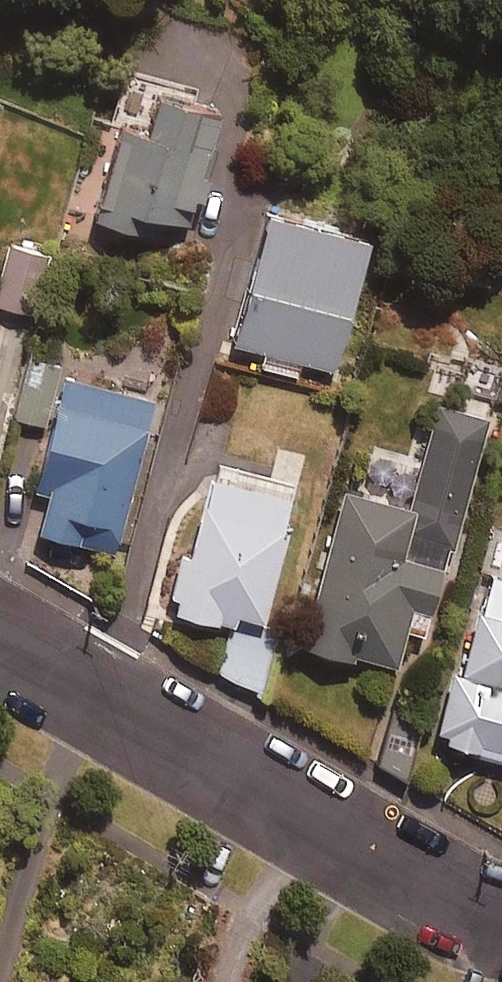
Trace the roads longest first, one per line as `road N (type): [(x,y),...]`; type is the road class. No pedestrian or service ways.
road 1 (residential): [(0,642),(241,775),(367,858),(501,912)]

